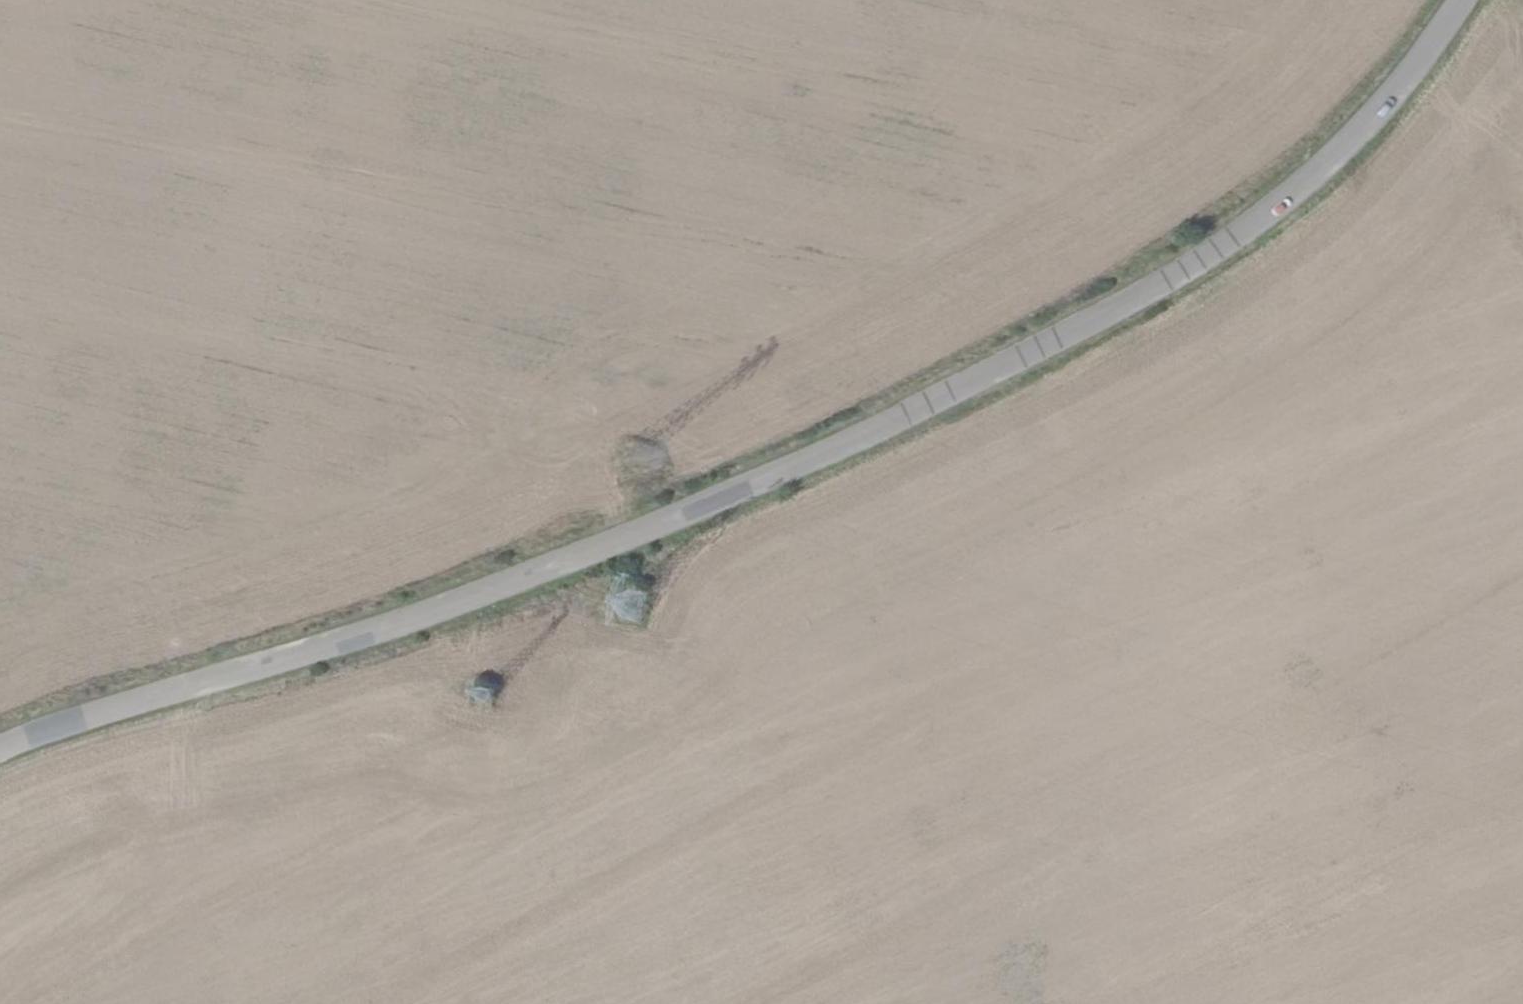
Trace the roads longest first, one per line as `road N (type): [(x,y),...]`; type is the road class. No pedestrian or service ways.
road 1 (unclassified): [(1467,0),(1370,122),(1262,226),(1132,309),(915,417),(586,552),(0,755)]

